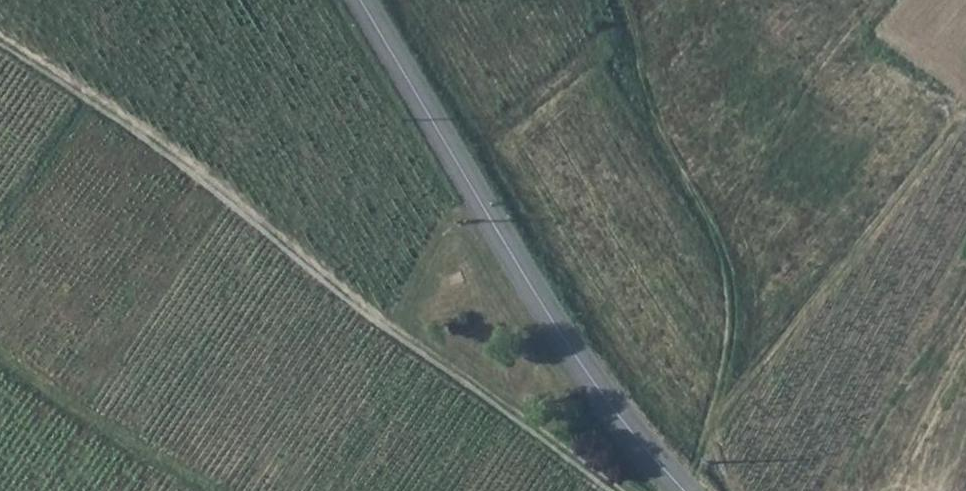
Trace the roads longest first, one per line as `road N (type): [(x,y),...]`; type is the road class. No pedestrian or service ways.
road 1 (track): [(613,490),(447,376),(149,138),(0,38)]
road 2 (secondary): [(360,0),(588,374),(687,490)]
road 3 (track): [(686,490),(714,397),(732,286),(644,89),(627,0)]

